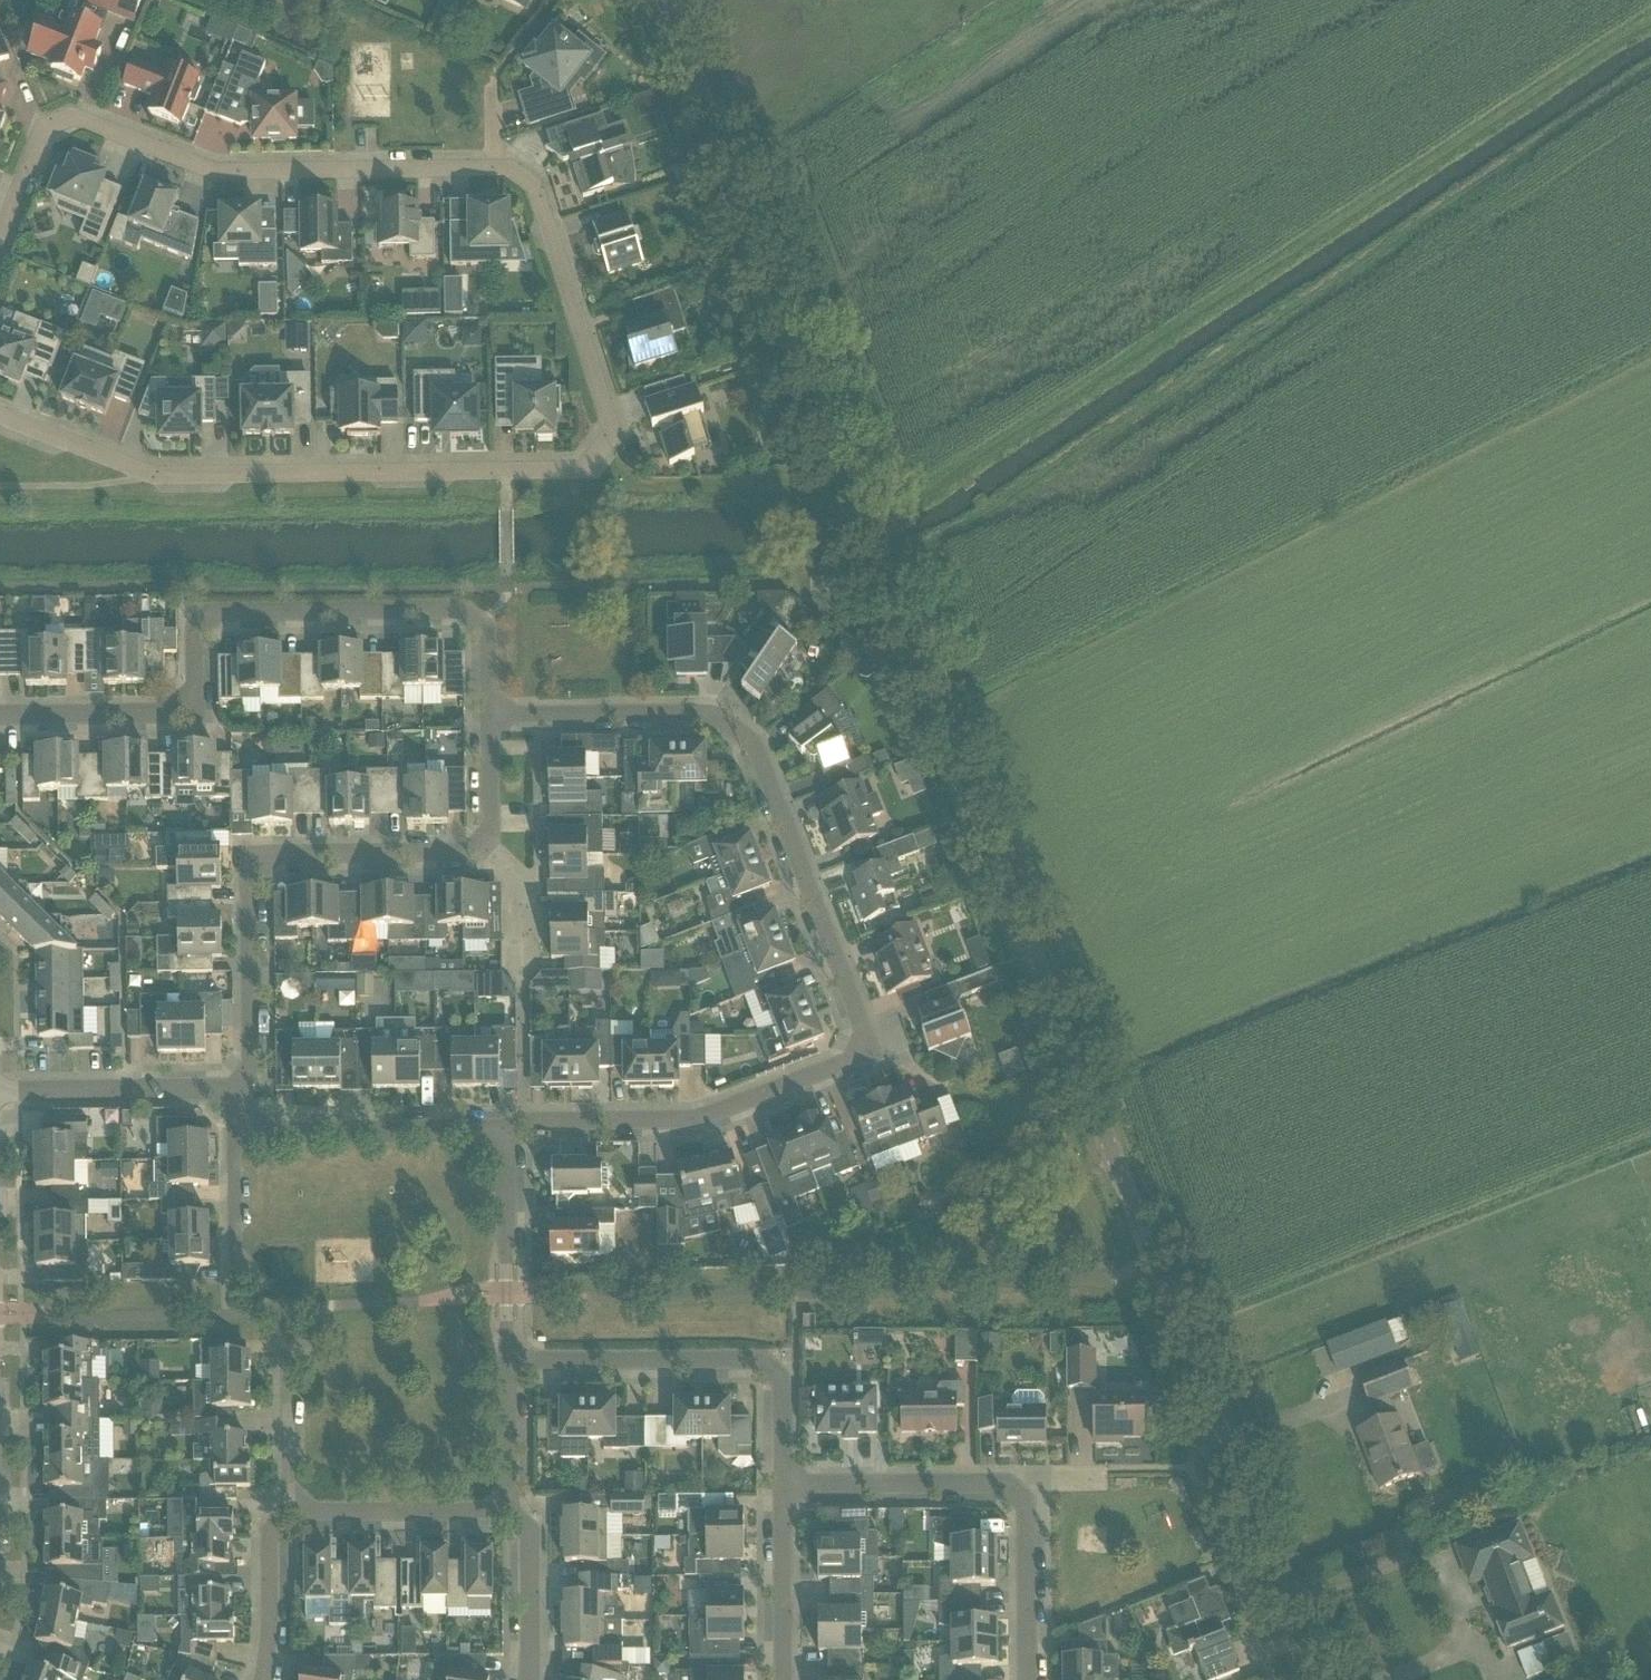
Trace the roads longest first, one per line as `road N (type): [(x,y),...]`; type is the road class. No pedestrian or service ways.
road 1 (unclassified): [(1317,1679),(664,0)]
road 2 (residential): [(0,417),(151,476),(561,472),(586,468),(612,435),(535,189),(508,168),(216,170),(75,119),(42,131)]
road 3 (residential): [(508,1131),(522,1122),(691,1120),(863,1048),(755,743),(705,712),(489,718)]
road 4 (residential): [(489,718),(484,621),(464,609),(218,610),(196,631),(195,711),(0,715)]
road 5 (residential): [(236,1091),(254,1066),(249,880),(267,854),(492,848)]
road 6 (residential): [(1028,1679),(1024,1502),(1011,1487),(786,1485)]
road 7 (residential): [(786,1485),(783,1381),(765,1360),(513,1359)]
road 8 (residential): [(251,1129),(508,1131)]
road 9 (residential): [(280,1511),(522,1510)]
road 10 (residential): [(0,1095),(236,1091)]
road 11 (residential): [(508,1131),(513,1359)]
road 12 (residential): [(782,1679),(786,1485)]
road 13 (residential): [(237,1314),(235,1144),(251,1129)]
road 14 (residential): [(256,1679),(259,1566),(280,1511)]
road 15 (residential): [(522,1510),(526,1679)]
road 16 (residential): [(513,1359),(522,1510)]
road 17 (residential): [(492,848),(489,718)]
road 18 (residential): [(280,1511),(286,1382)]

